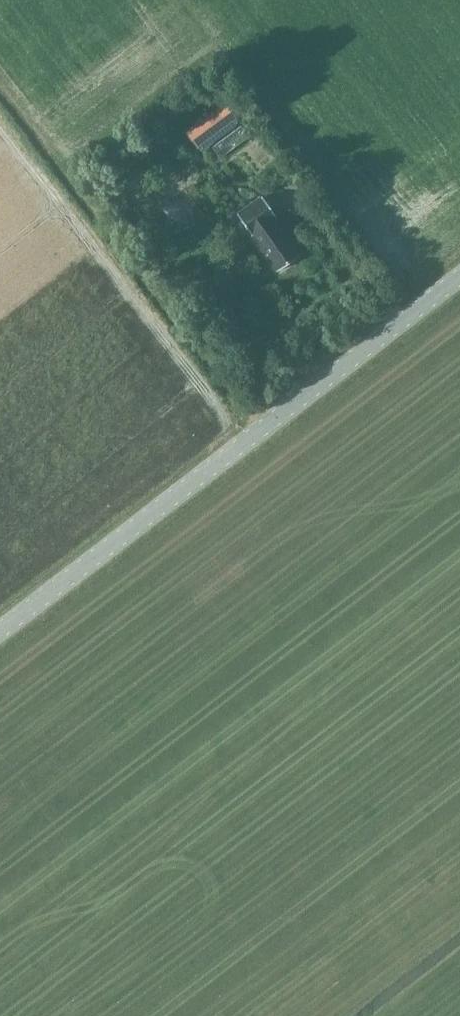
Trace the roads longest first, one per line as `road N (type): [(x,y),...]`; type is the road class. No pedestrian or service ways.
road 1 (unclassified): [(0,628),(459,274)]

